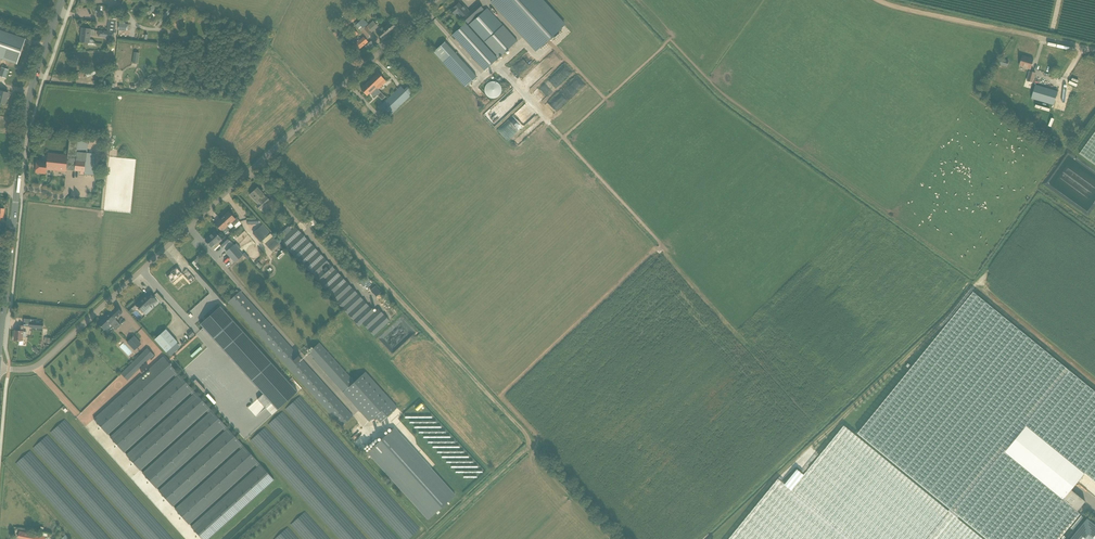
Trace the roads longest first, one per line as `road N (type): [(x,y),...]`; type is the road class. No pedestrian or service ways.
road 1 (unclassified): [(0,370),(33,368),(52,355),(439,0)]
road 2 (track): [(269,156),(527,435),(526,447),(428,538)]
road 3 (track): [(666,252),(496,65)]
road 4 (tertiary): [(17,192),(30,96),(63,0)]
road 5 (tertiary): [(0,352),(17,192)]
road 6 (track): [(880,0),(1036,37)]
road 7 (track): [(563,138),(664,46)]
road 8 (track): [(606,100),(553,44),(536,58),(522,42)]

